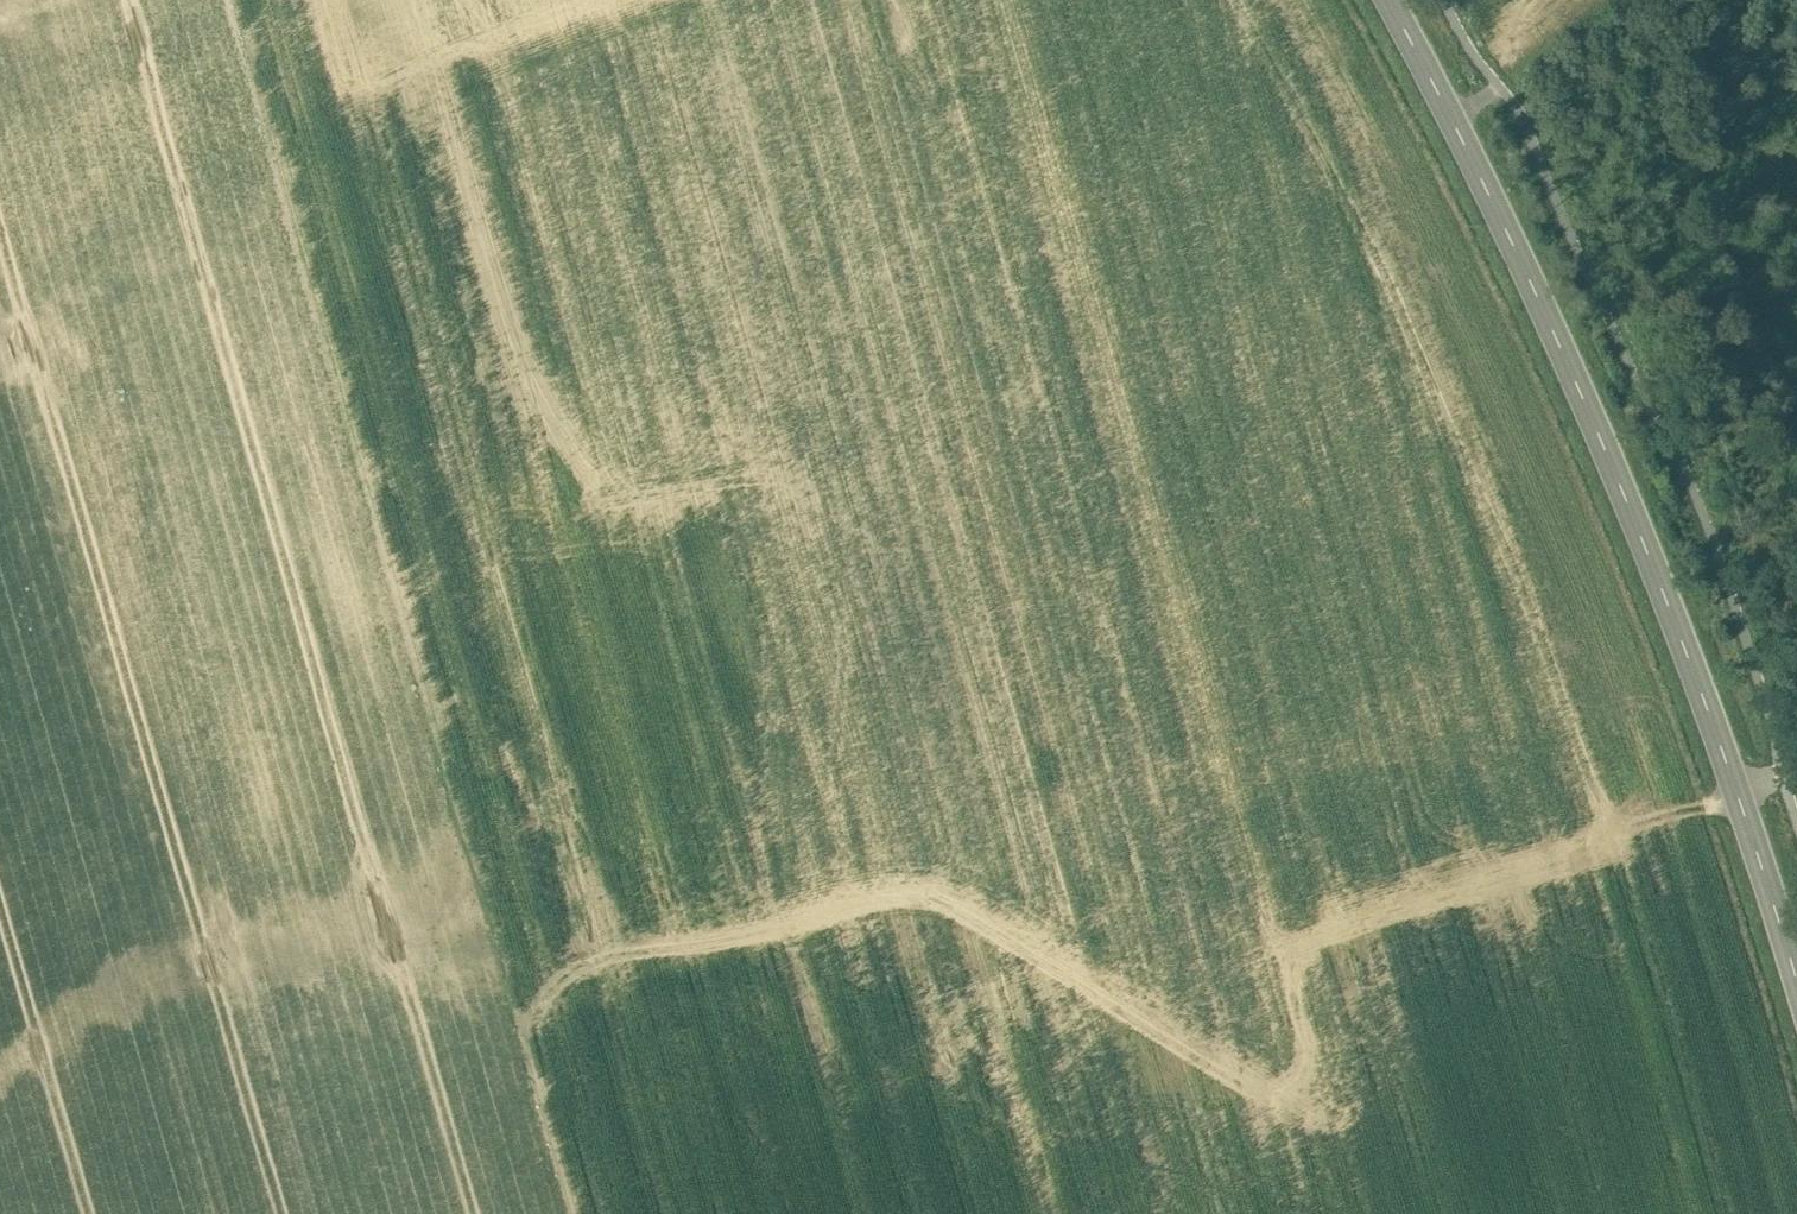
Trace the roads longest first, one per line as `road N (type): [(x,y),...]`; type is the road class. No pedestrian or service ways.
road 1 (secondary): [(1796,982),(1648,553),(1537,296),(1388,0)]

